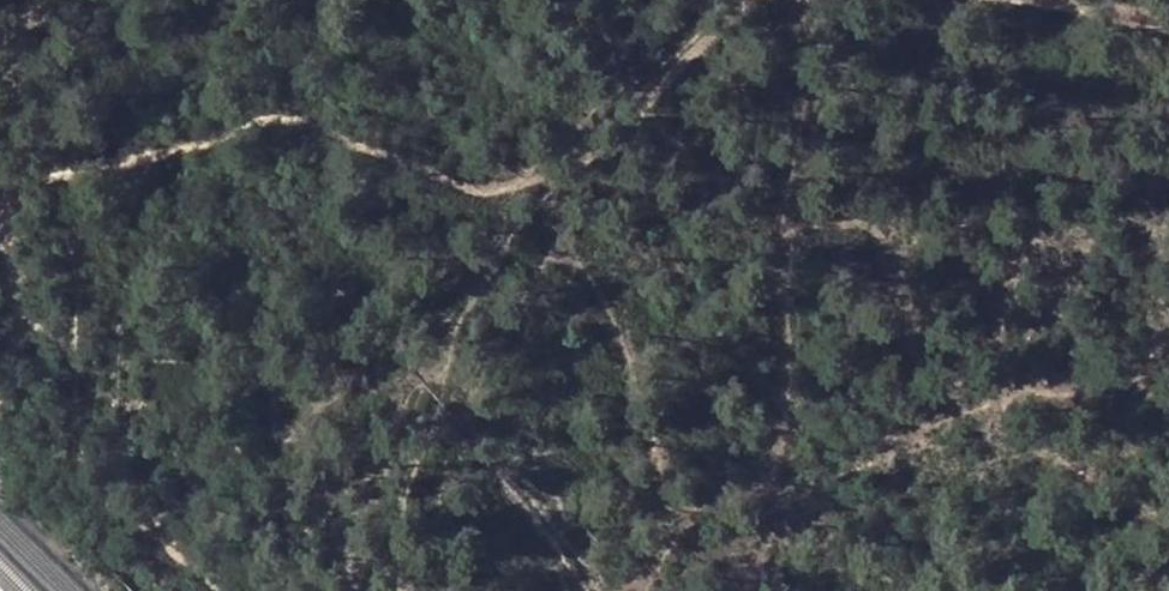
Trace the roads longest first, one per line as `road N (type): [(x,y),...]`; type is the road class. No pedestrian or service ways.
road 1 (track): [(0,162),(33,0)]
road 2 (track): [(1046,0),(1168,26)]

